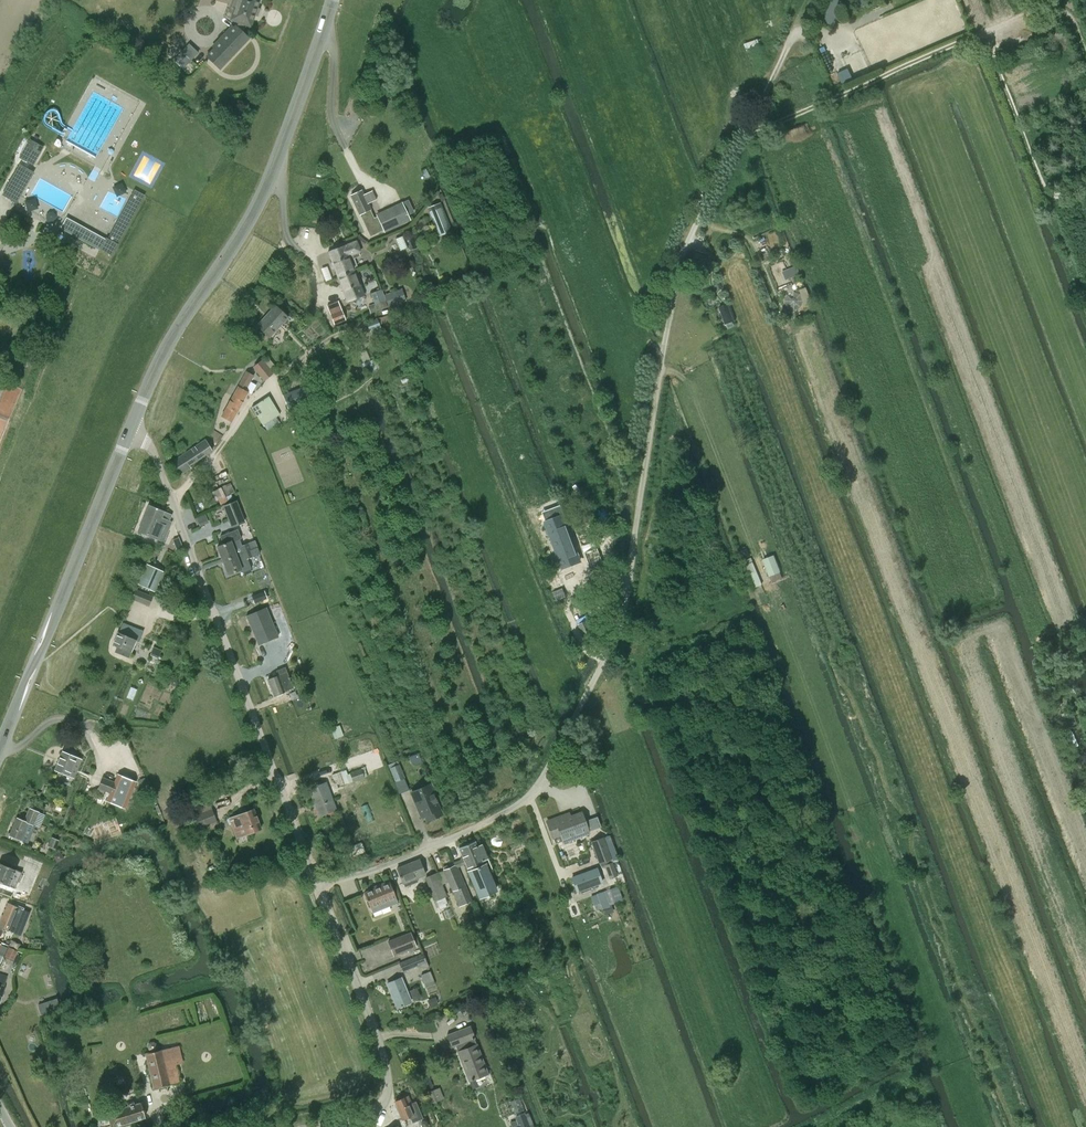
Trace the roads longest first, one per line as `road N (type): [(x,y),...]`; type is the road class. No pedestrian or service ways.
road 1 (unclassified): [(317,886),(481,826),(516,805),(543,776),(619,628),(686,248),(806,1)]
road 2 (unclassified): [(317,886),(153,450),(131,428)]
road 3 (secondary): [(131,428),(178,330),(257,209),(332,0)]
road 4 (secondary): [(0,747),(131,428)]
road 5 (track): [(741,132),(801,113),(1023,13)]
road 6 (unclassified): [(313,1126),(371,1110),(389,1085),(317,886)]
road 7 (track): [(172,500),(256,395),(359,323)]

